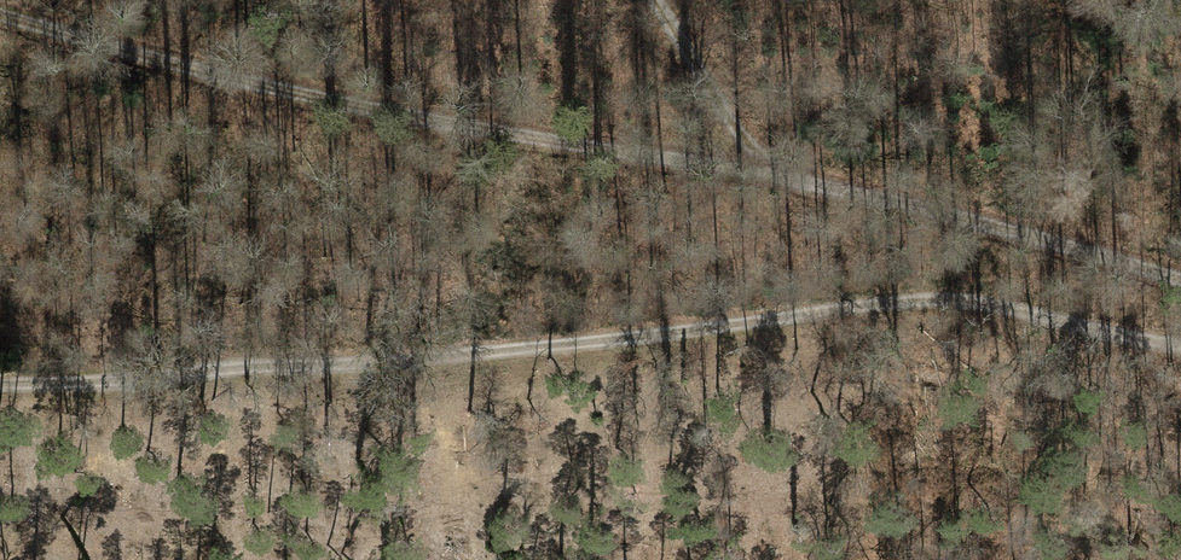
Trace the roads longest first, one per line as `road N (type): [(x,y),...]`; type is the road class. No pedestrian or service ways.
road 1 (track): [(0,14),(195,70),(776,177),(1180,284)]
road 2 (track): [(0,381),(572,343),(779,311),(947,298),(1180,344)]
road 3 (track): [(655,0),(713,100),(776,177)]

